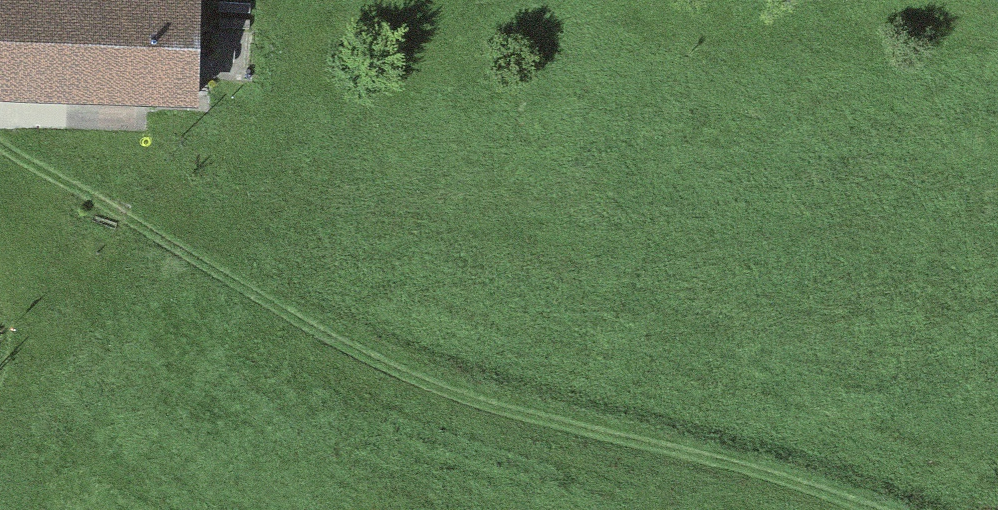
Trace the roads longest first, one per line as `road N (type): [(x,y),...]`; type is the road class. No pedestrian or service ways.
road 1 (track): [(0,152),(432,382),(885,509)]
road 2 (track): [(171,243),(240,228),(294,158),(337,51),(371,32),(491,38),(934,23),(997,29)]

